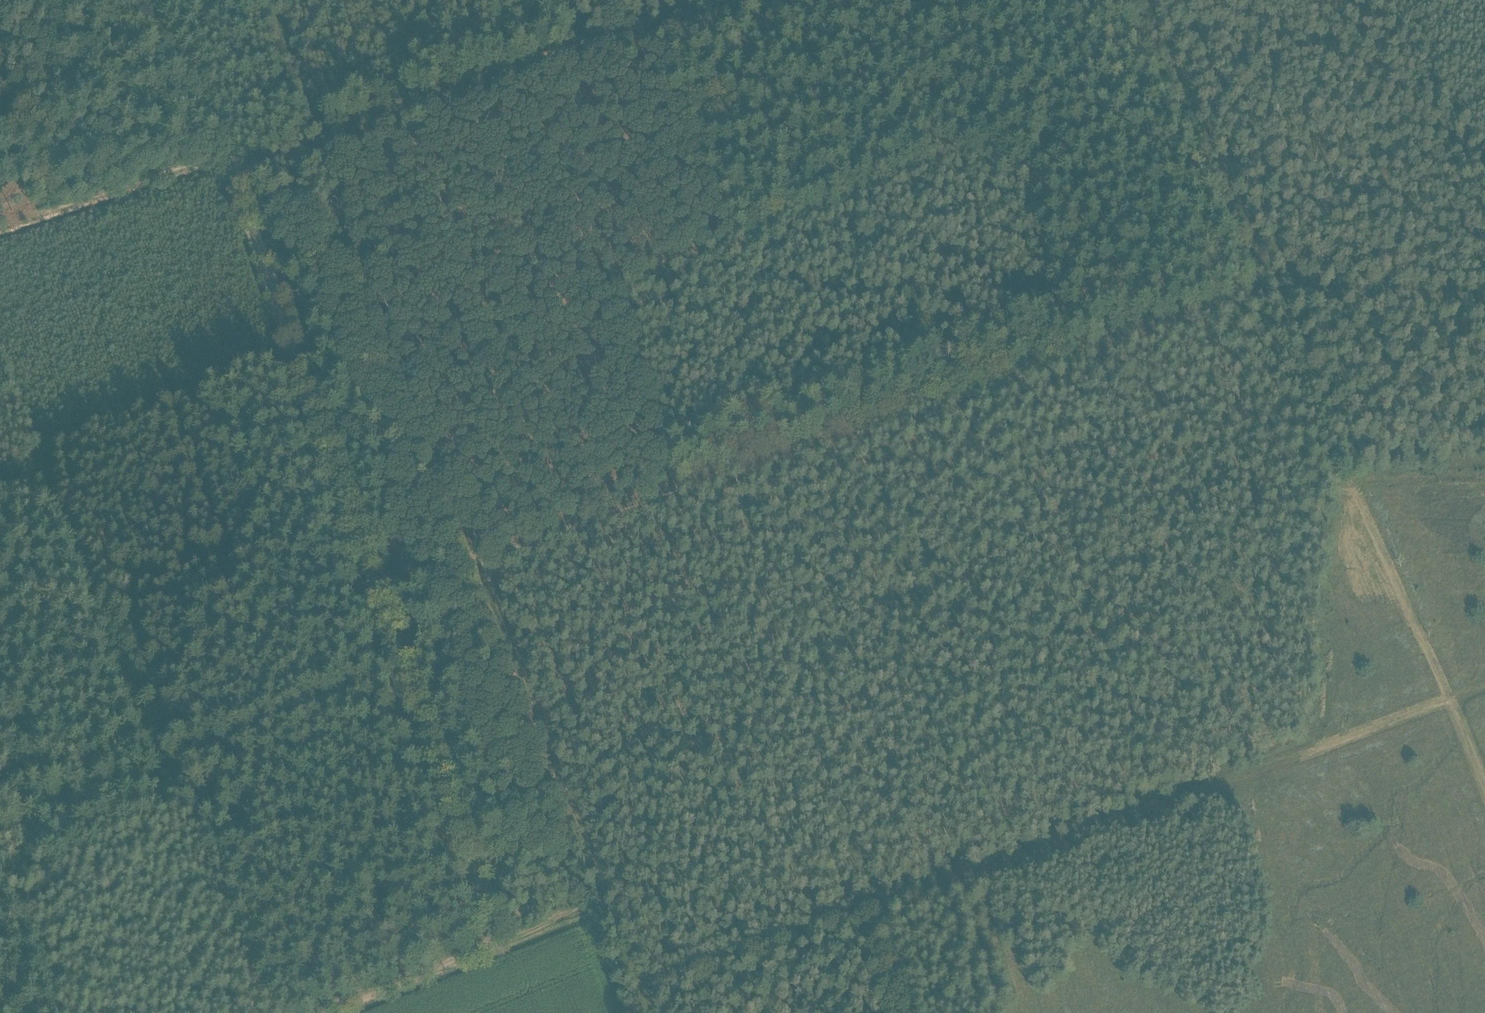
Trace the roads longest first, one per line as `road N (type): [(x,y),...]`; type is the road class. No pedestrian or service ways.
road 1 (track): [(487,557),(1289,278),(1484,300)]
road 2 (track): [(638,1012),(487,557),(378,307),(320,148)]
road 3 (track): [(230,180),(506,942)]
road 4 (track): [(320,148),(773,0)]
road 5 (track): [(0,827),(403,666)]
road 6 (track): [(320,148),(230,180),(222,155),(0,226)]
road 7 (track): [(284,341),(39,443),(47,467),(0,490)]
road 8 (track): [(1289,278),(1154,0)]
road 9 (track): [(330,1012),(598,905)]
road 10 (track): [(222,155),(134,0)]
road 11 (track): [(320,148),(264,0)]

